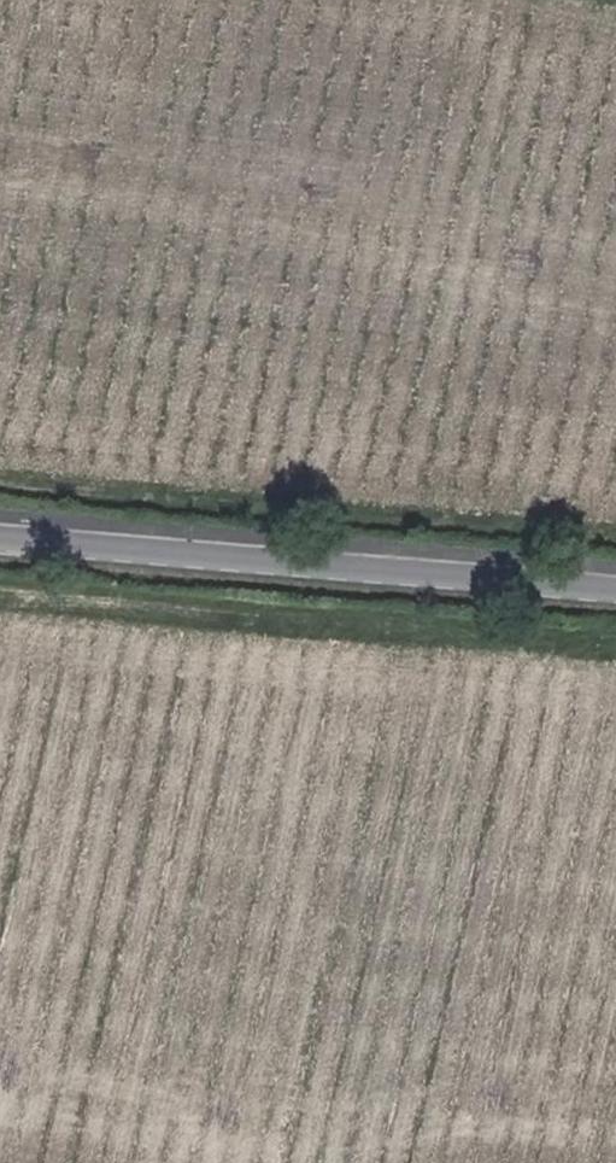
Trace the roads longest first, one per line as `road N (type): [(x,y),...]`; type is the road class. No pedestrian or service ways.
road 1 (unclassified): [(615,592),(0,538)]

